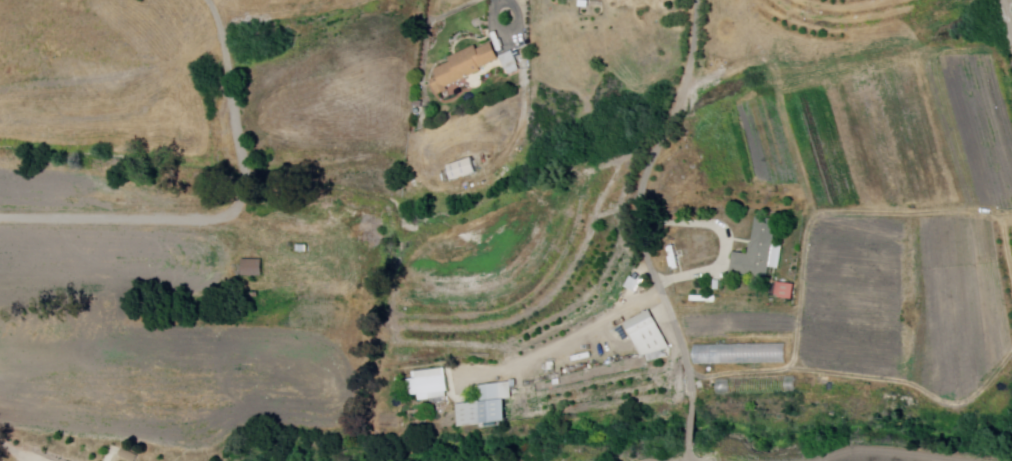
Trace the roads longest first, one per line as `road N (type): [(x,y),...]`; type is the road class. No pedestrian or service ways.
road 1 (residential): [(696,397),(688,352),(637,224),(692,63),(699,0)]

